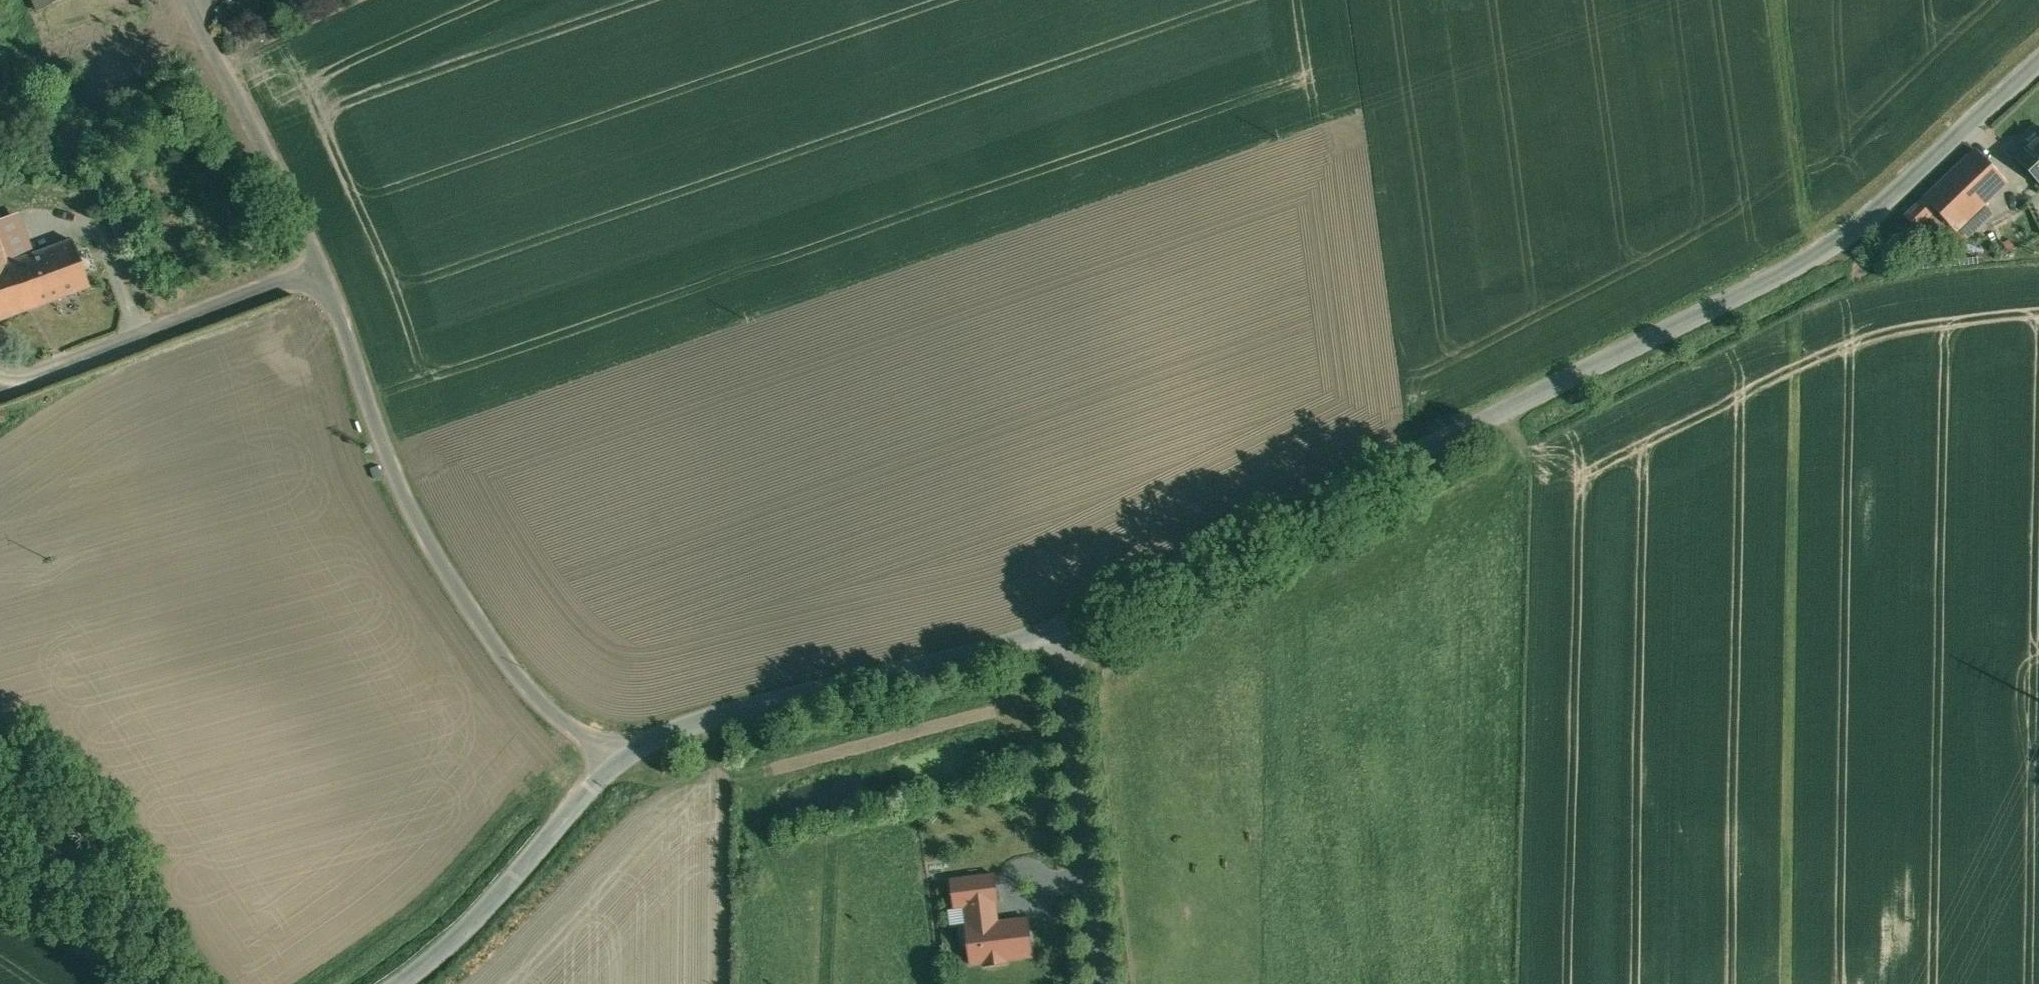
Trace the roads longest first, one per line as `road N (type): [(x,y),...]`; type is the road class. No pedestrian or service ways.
road 1 (unclassified): [(396,983),(505,887),(614,763),(705,717),(1064,642),(1842,257),(2038,71)]

